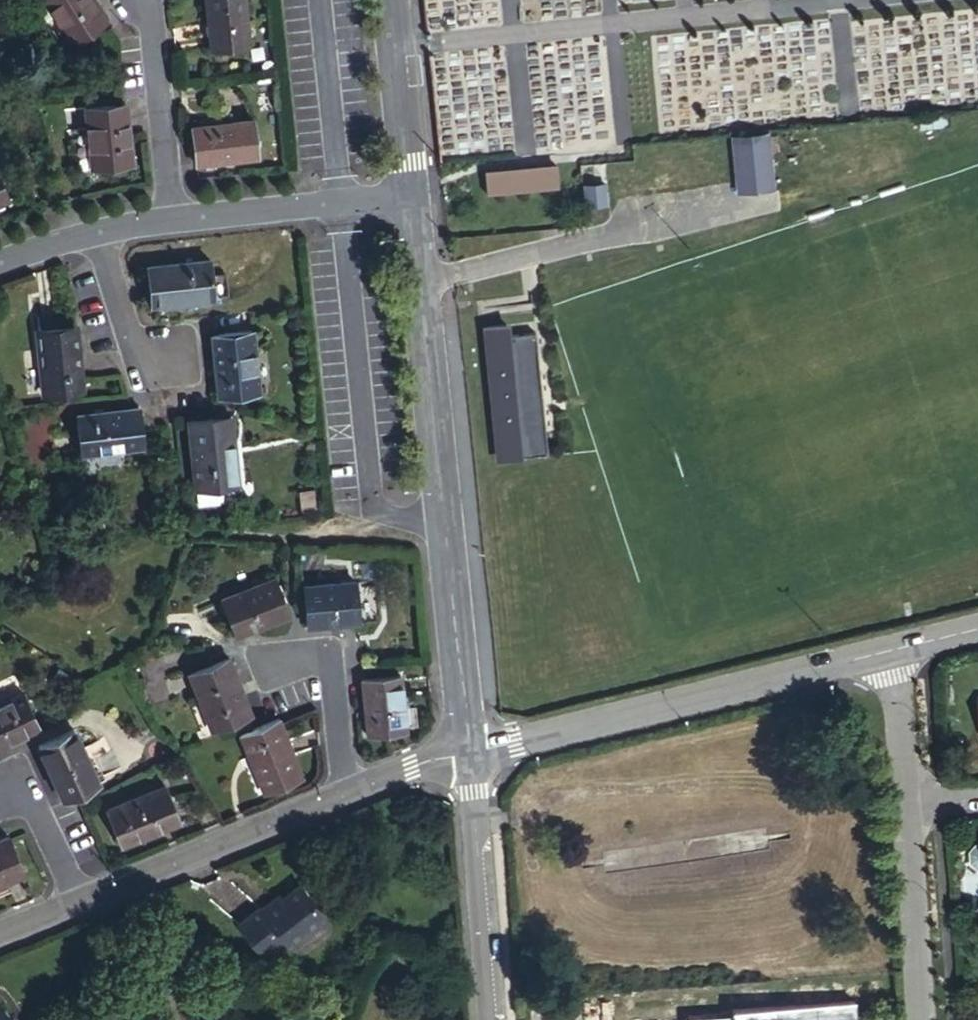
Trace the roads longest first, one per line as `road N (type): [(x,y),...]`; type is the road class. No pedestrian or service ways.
road 1 (unclassified): [(471,753),(410,192)]
road 2 (unclassified): [(889,652),(471,753)]
road 3 (residential): [(344,791),(80,902)]
road 4 (unclassified): [(485,1019),(471,753)]
road 5 (unclassified): [(174,217),(410,192)]
road 6 (residential): [(174,217),(150,8),(140,0)]
road 7 (residential): [(906,798),(922,1019)]
road 8 (unclassified): [(410,192),(392,0)]
road 9 (residential): [(344,791),(329,661),(287,664)]
road 10 (residential): [(80,902),(19,783),(0,790)]
road 11 (residential): [(889,652),(906,798)]
road 12 (residential): [(94,231),(134,345),(154,355)]
road 13 (residential): [(471,753),(344,791)]

